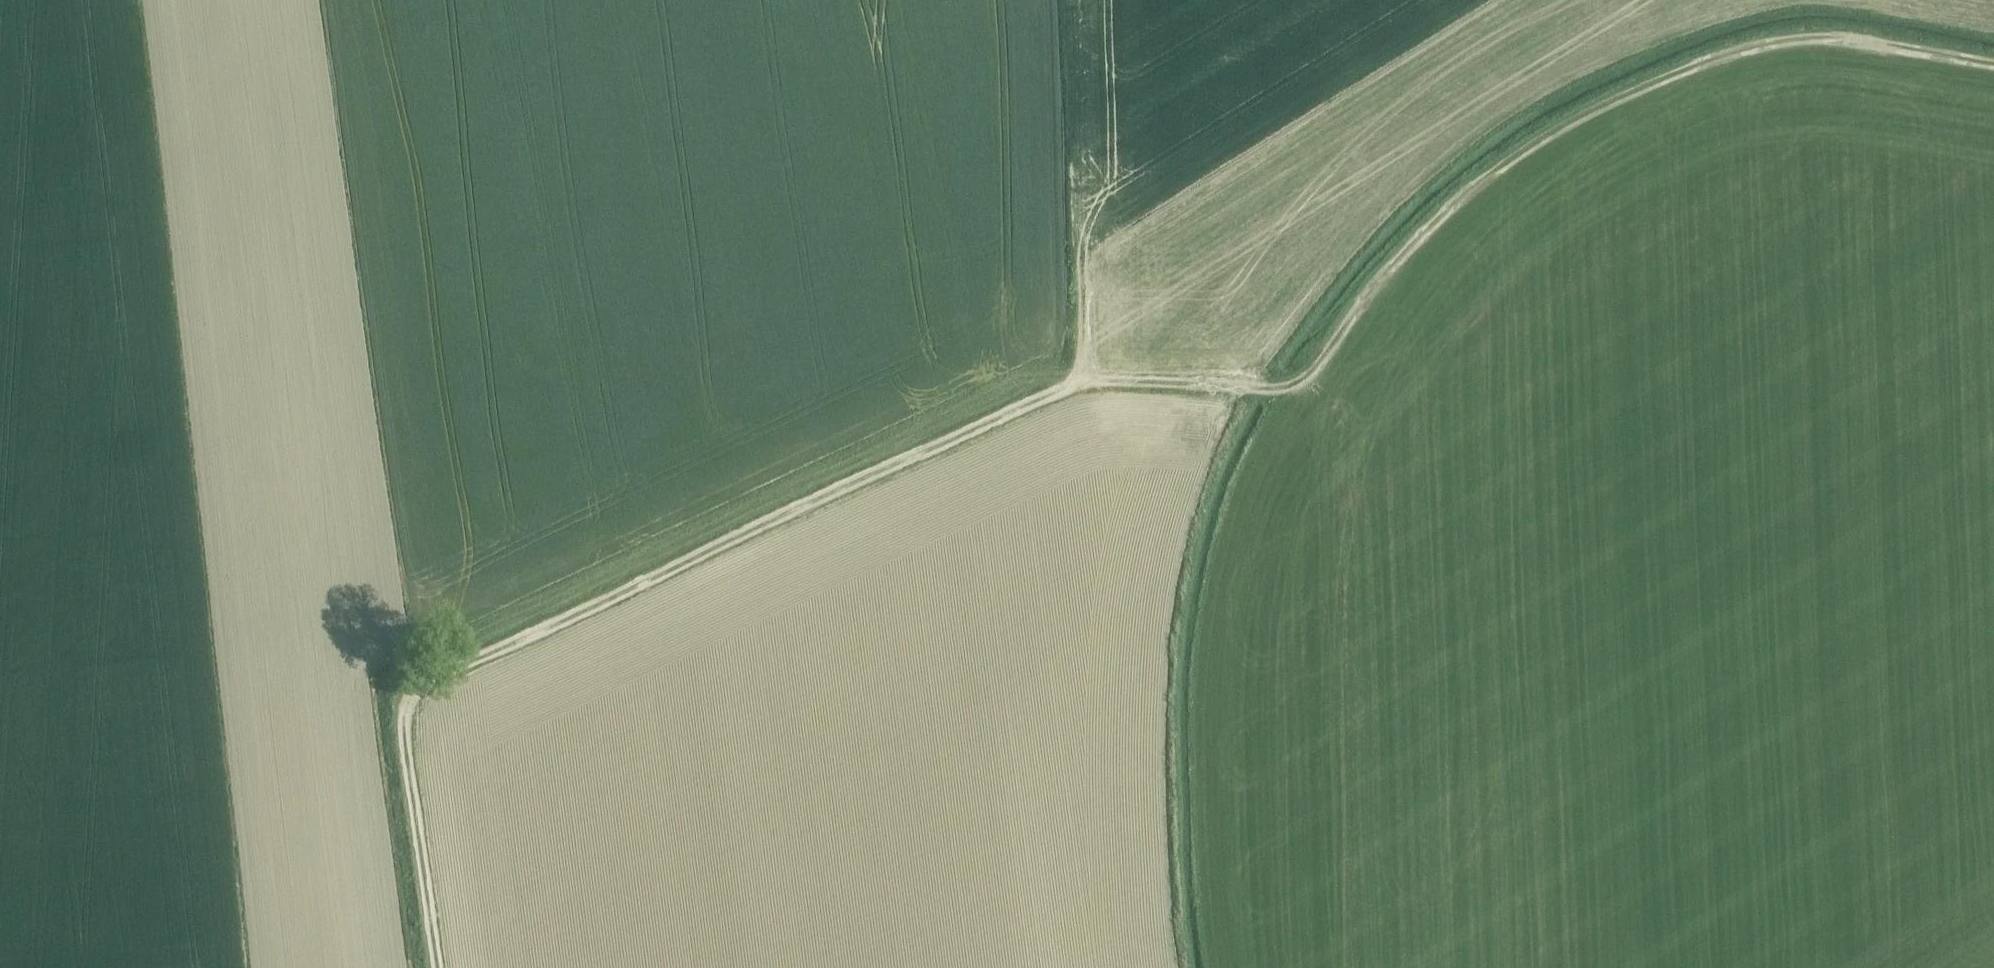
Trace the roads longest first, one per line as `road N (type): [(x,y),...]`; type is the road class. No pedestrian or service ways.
road 1 (track): [(430,967),(402,743),(406,701),(434,678),(1074,382),(1299,388),(1380,274),(1461,195),(1562,125),(1665,74),(1779,38),(1823,36),(1993,64)]

